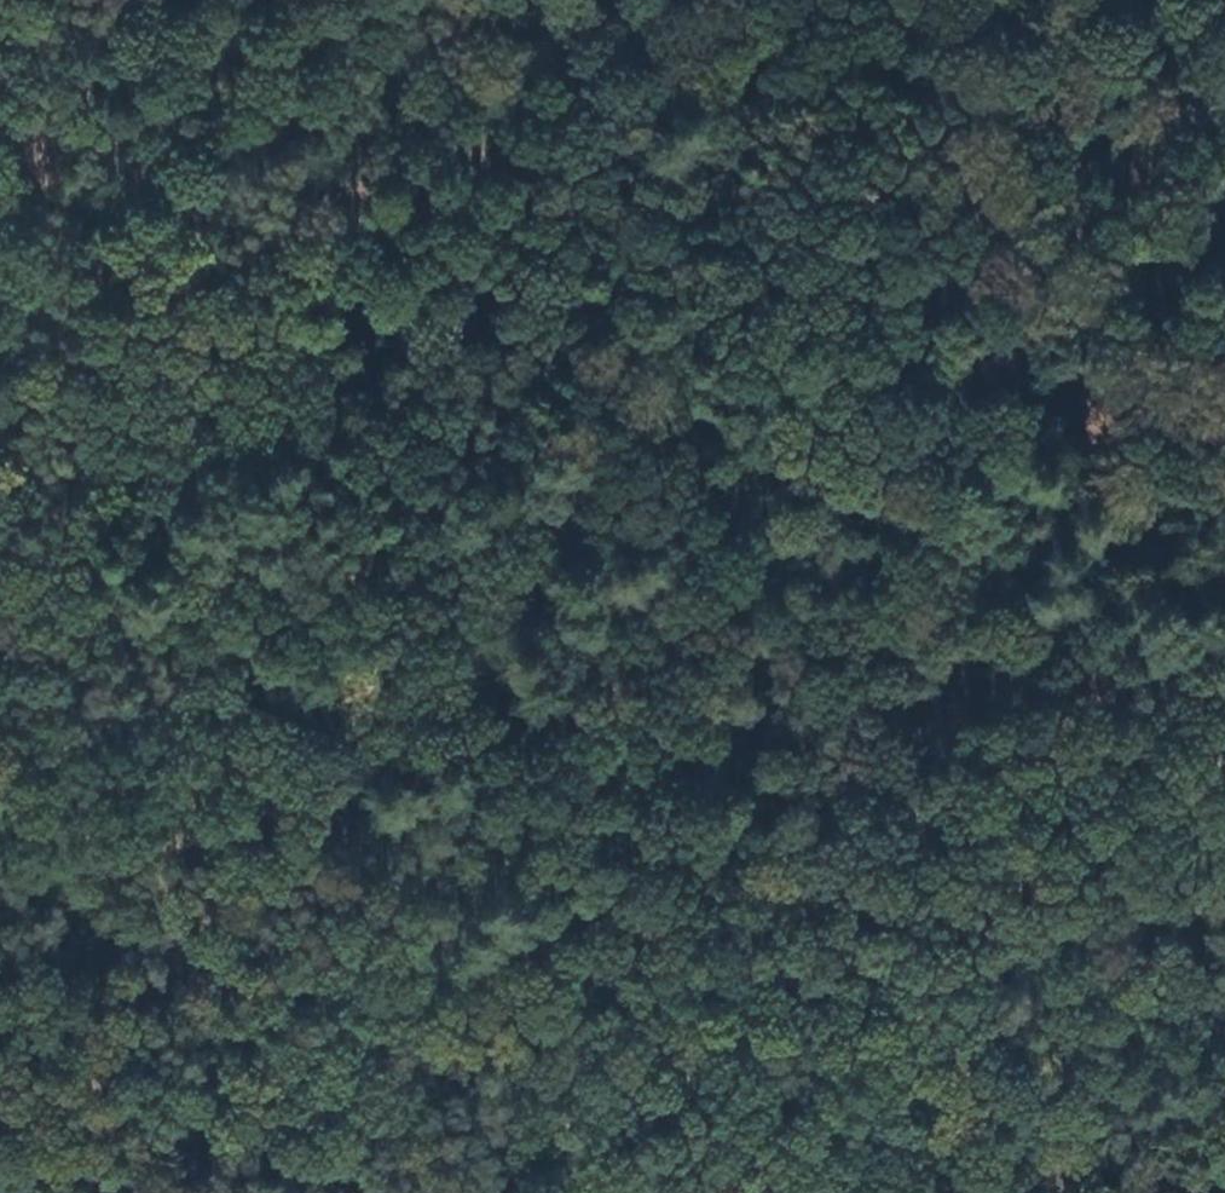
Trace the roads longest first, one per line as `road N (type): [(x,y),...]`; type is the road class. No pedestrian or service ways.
road 1 (track): [(1149,0),(1224,126)]

